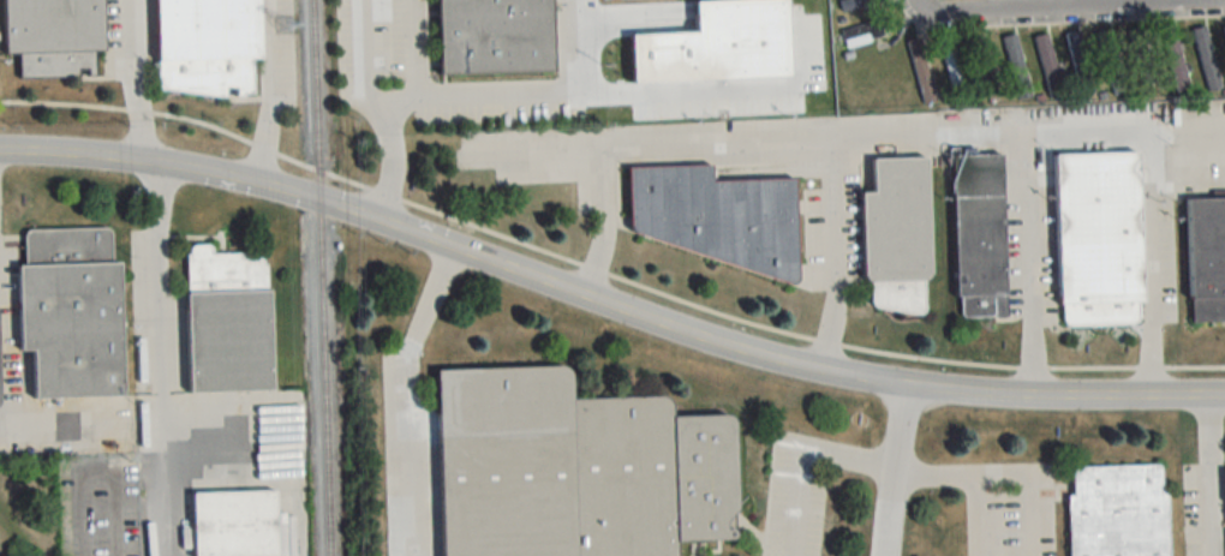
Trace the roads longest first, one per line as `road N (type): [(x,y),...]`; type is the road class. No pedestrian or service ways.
road 1 (tertiary): [(0,155),(145,166),(311,202),(674,333),(812,373),(976,396),(1224,400)]
road 2 (residential): [(925,7),(1216,0)]
road 3 (residential): [(888,555),(902,388)]

